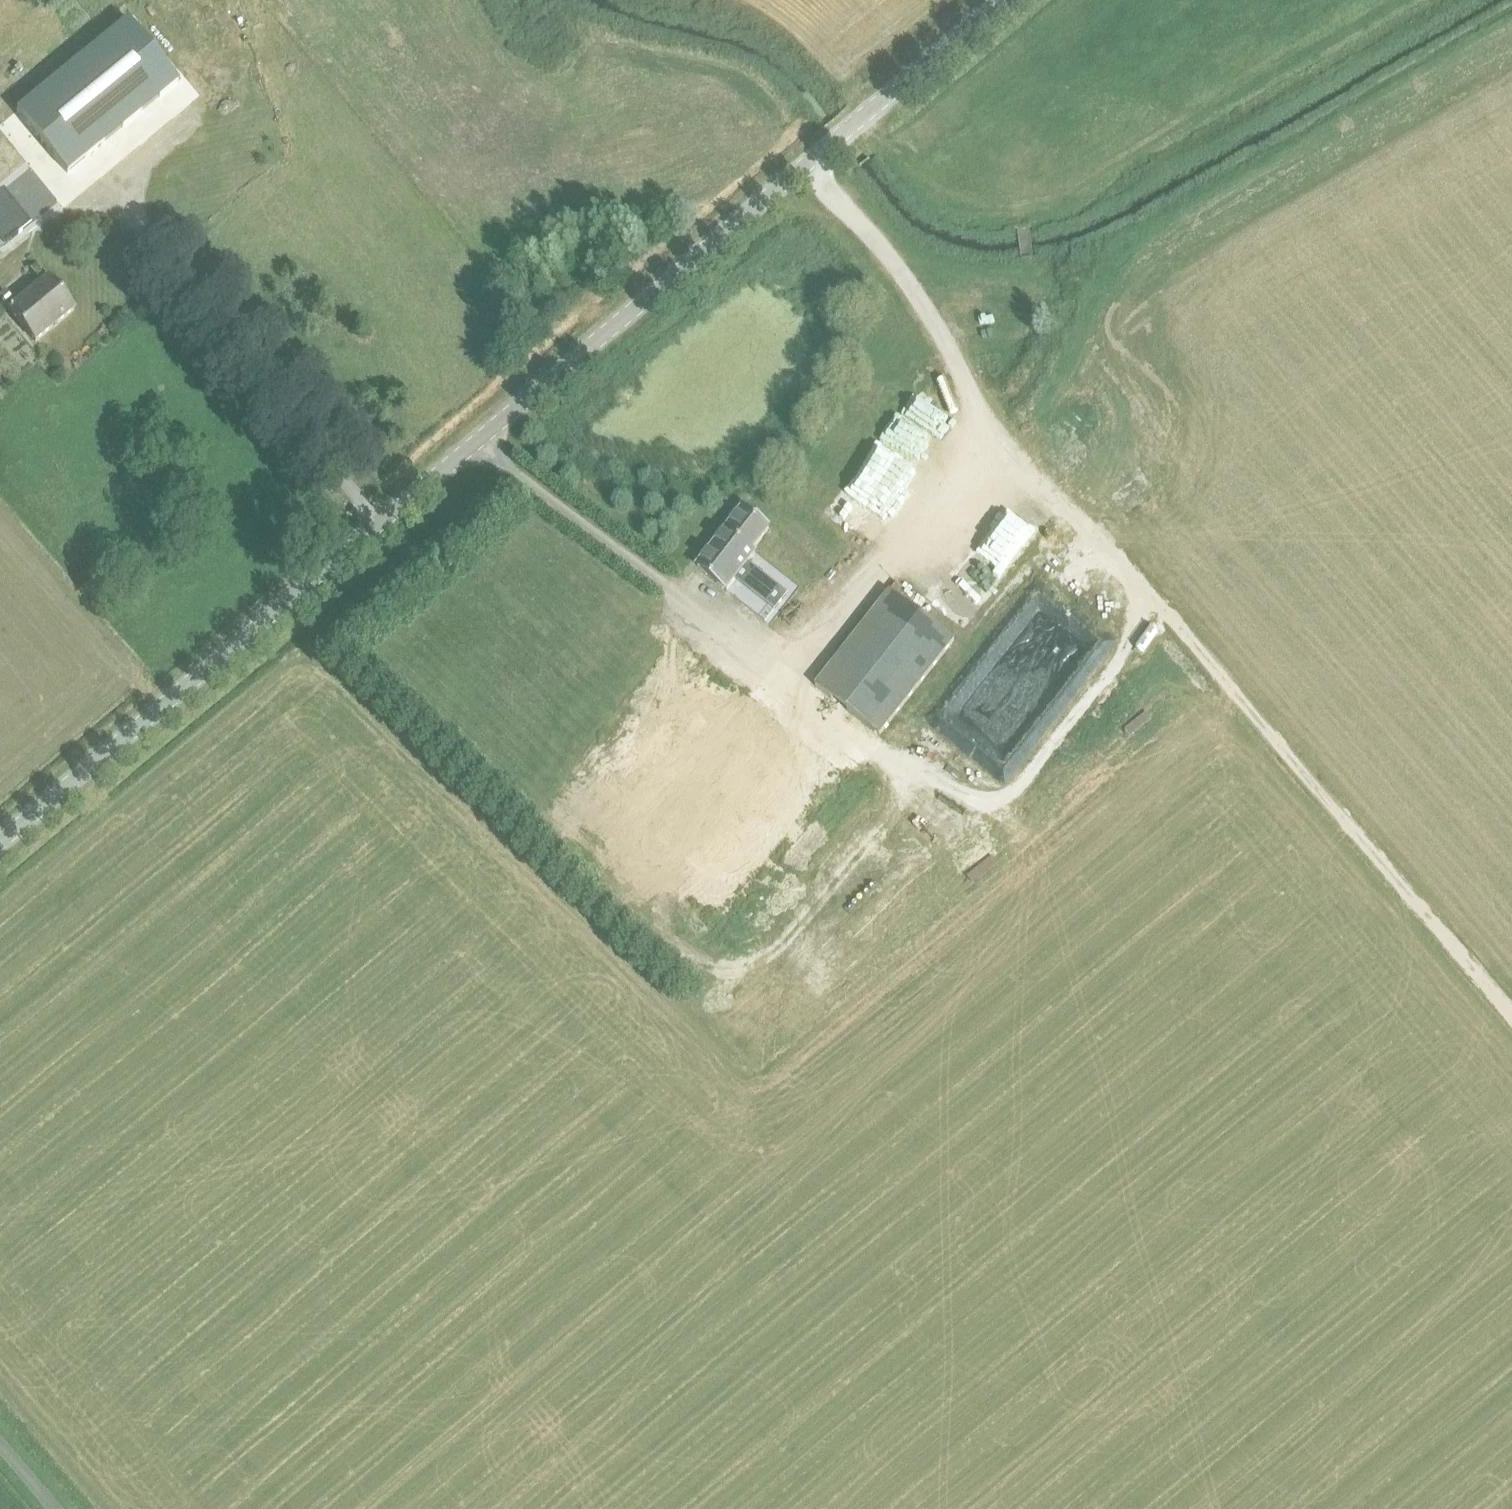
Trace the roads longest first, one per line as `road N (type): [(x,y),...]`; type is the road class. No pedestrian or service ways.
road 1 (unclassified): [(0,843),(1006,0)]
road 2 (track): [(1511,1009),(1098,532)]

